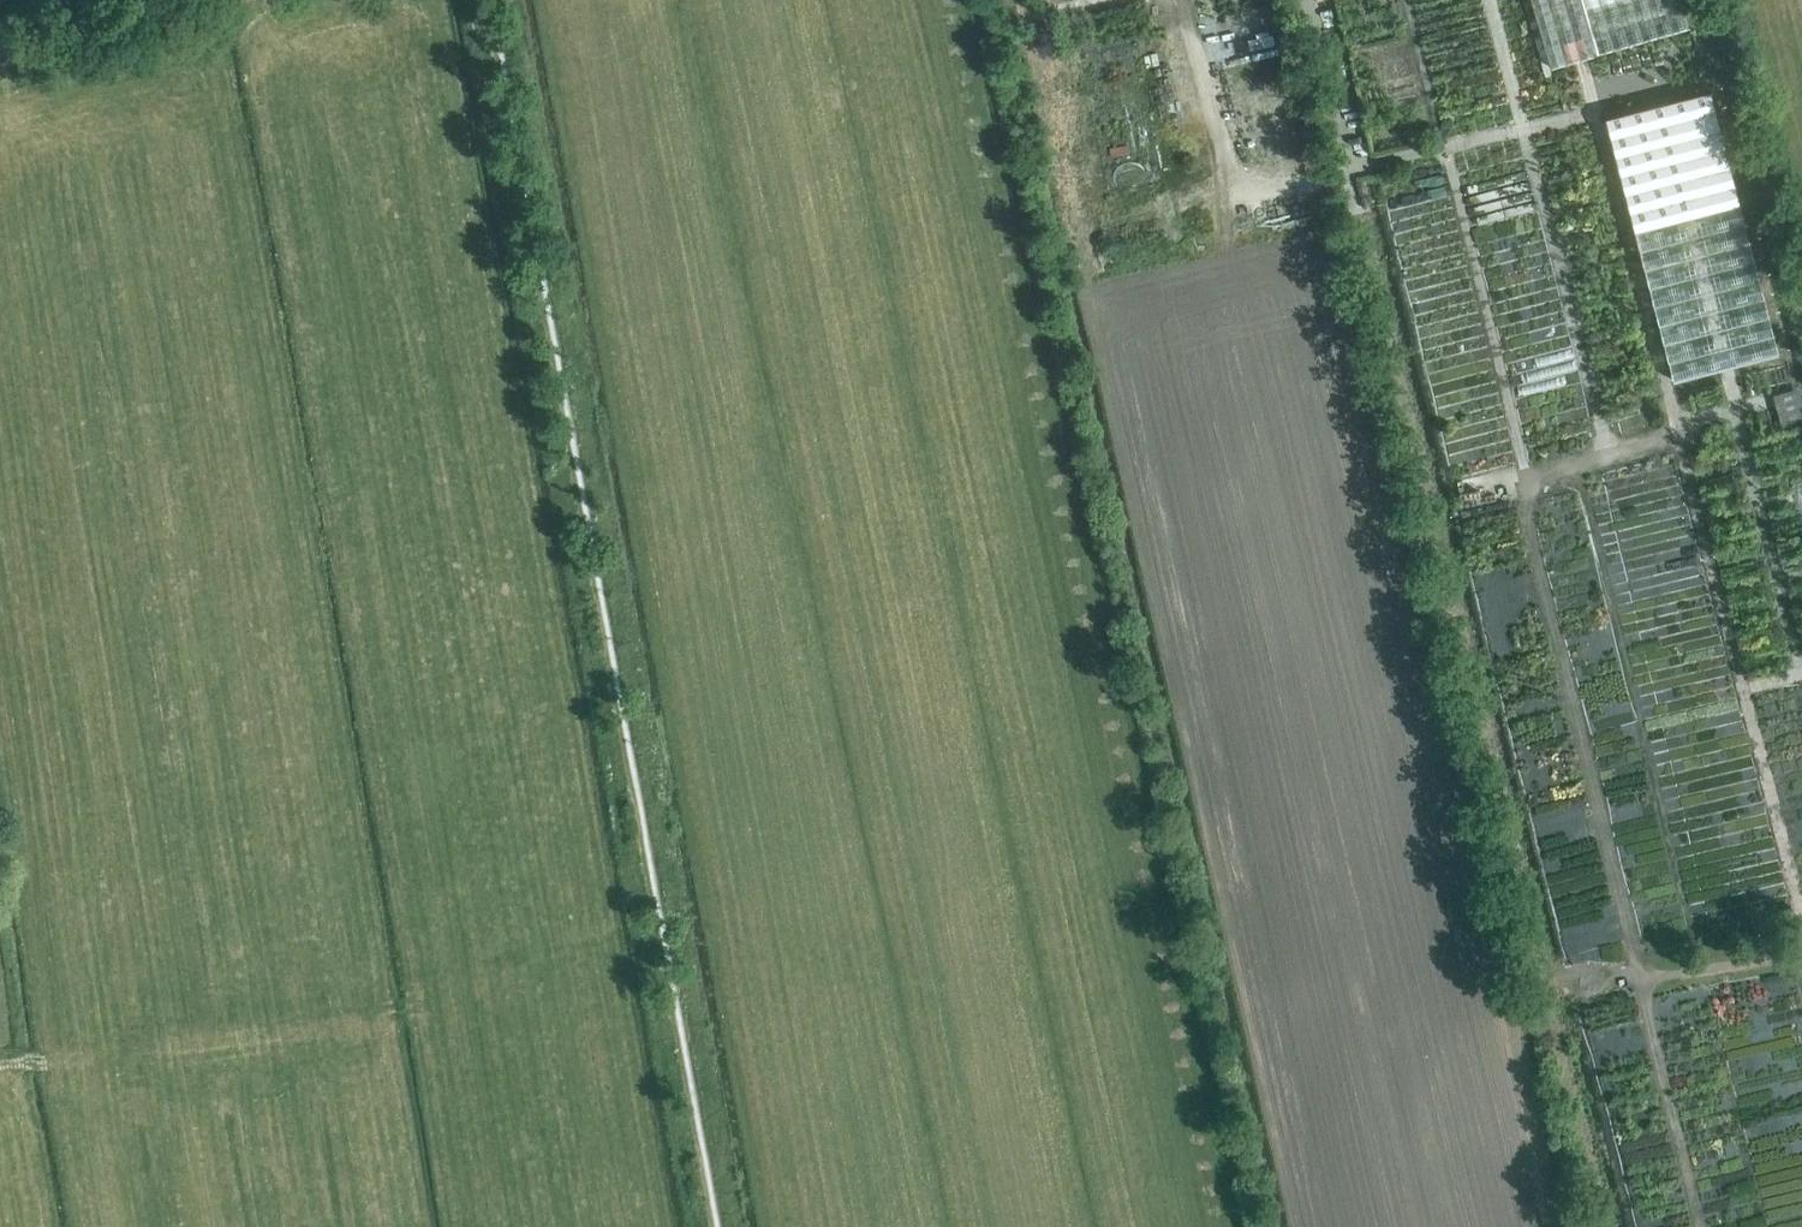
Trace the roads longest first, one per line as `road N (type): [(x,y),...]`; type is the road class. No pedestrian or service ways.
road 1 (tertiary): [(0,54),(178,0)]

